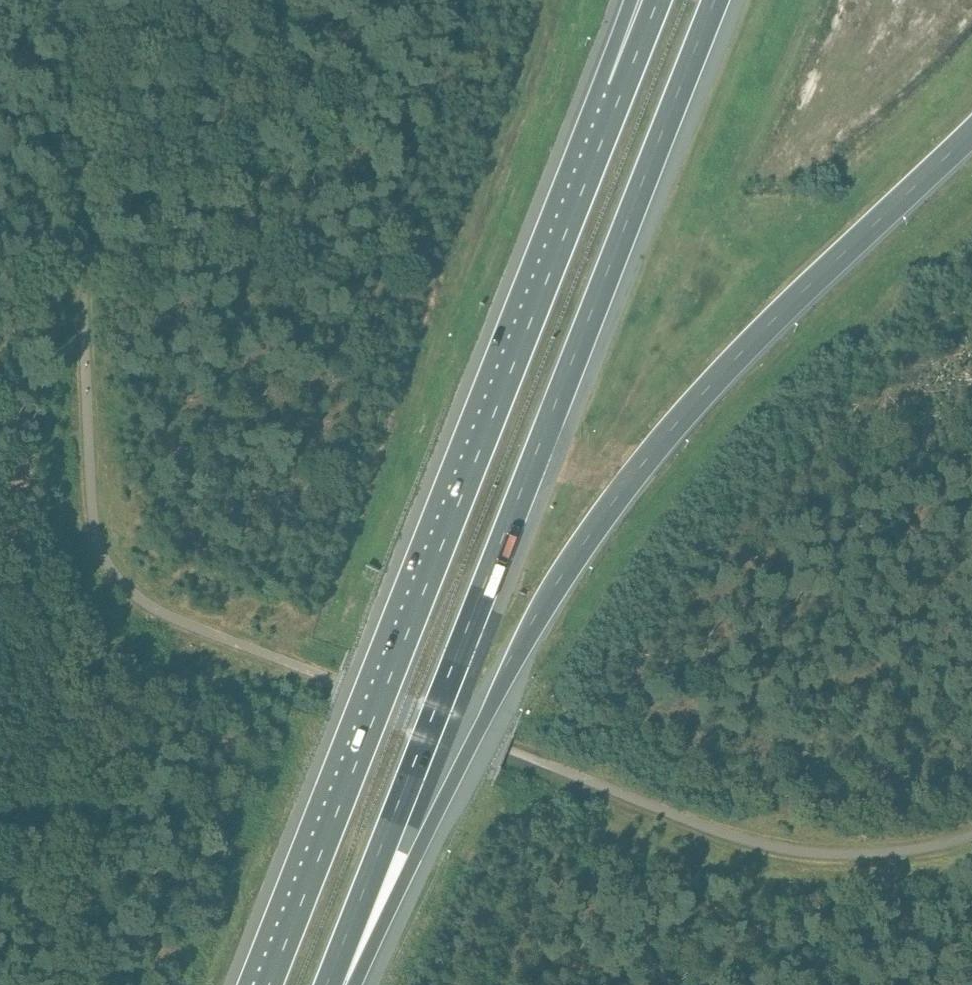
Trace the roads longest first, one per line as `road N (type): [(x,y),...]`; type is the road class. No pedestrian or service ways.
road 1 (motorway): [(332,984),(414,858),(572,562),(623,489),(698,392),(971,129)]
road 2 (motorway): [(330,984),(715,0)]
road 3 (motorway): [(624,85),(270,984)]

